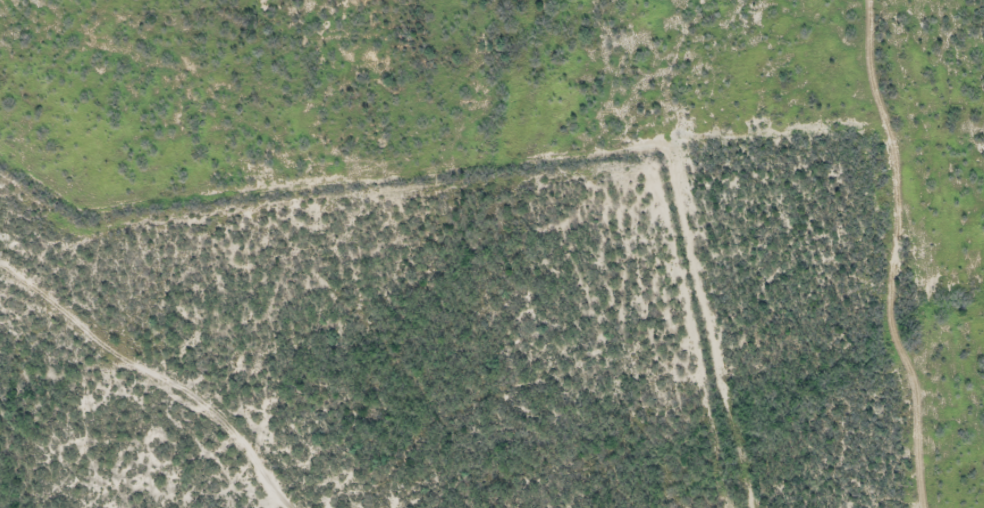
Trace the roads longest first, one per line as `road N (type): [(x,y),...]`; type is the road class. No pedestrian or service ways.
road 1 (track): [(0,234),(158,362),(312,507)]

